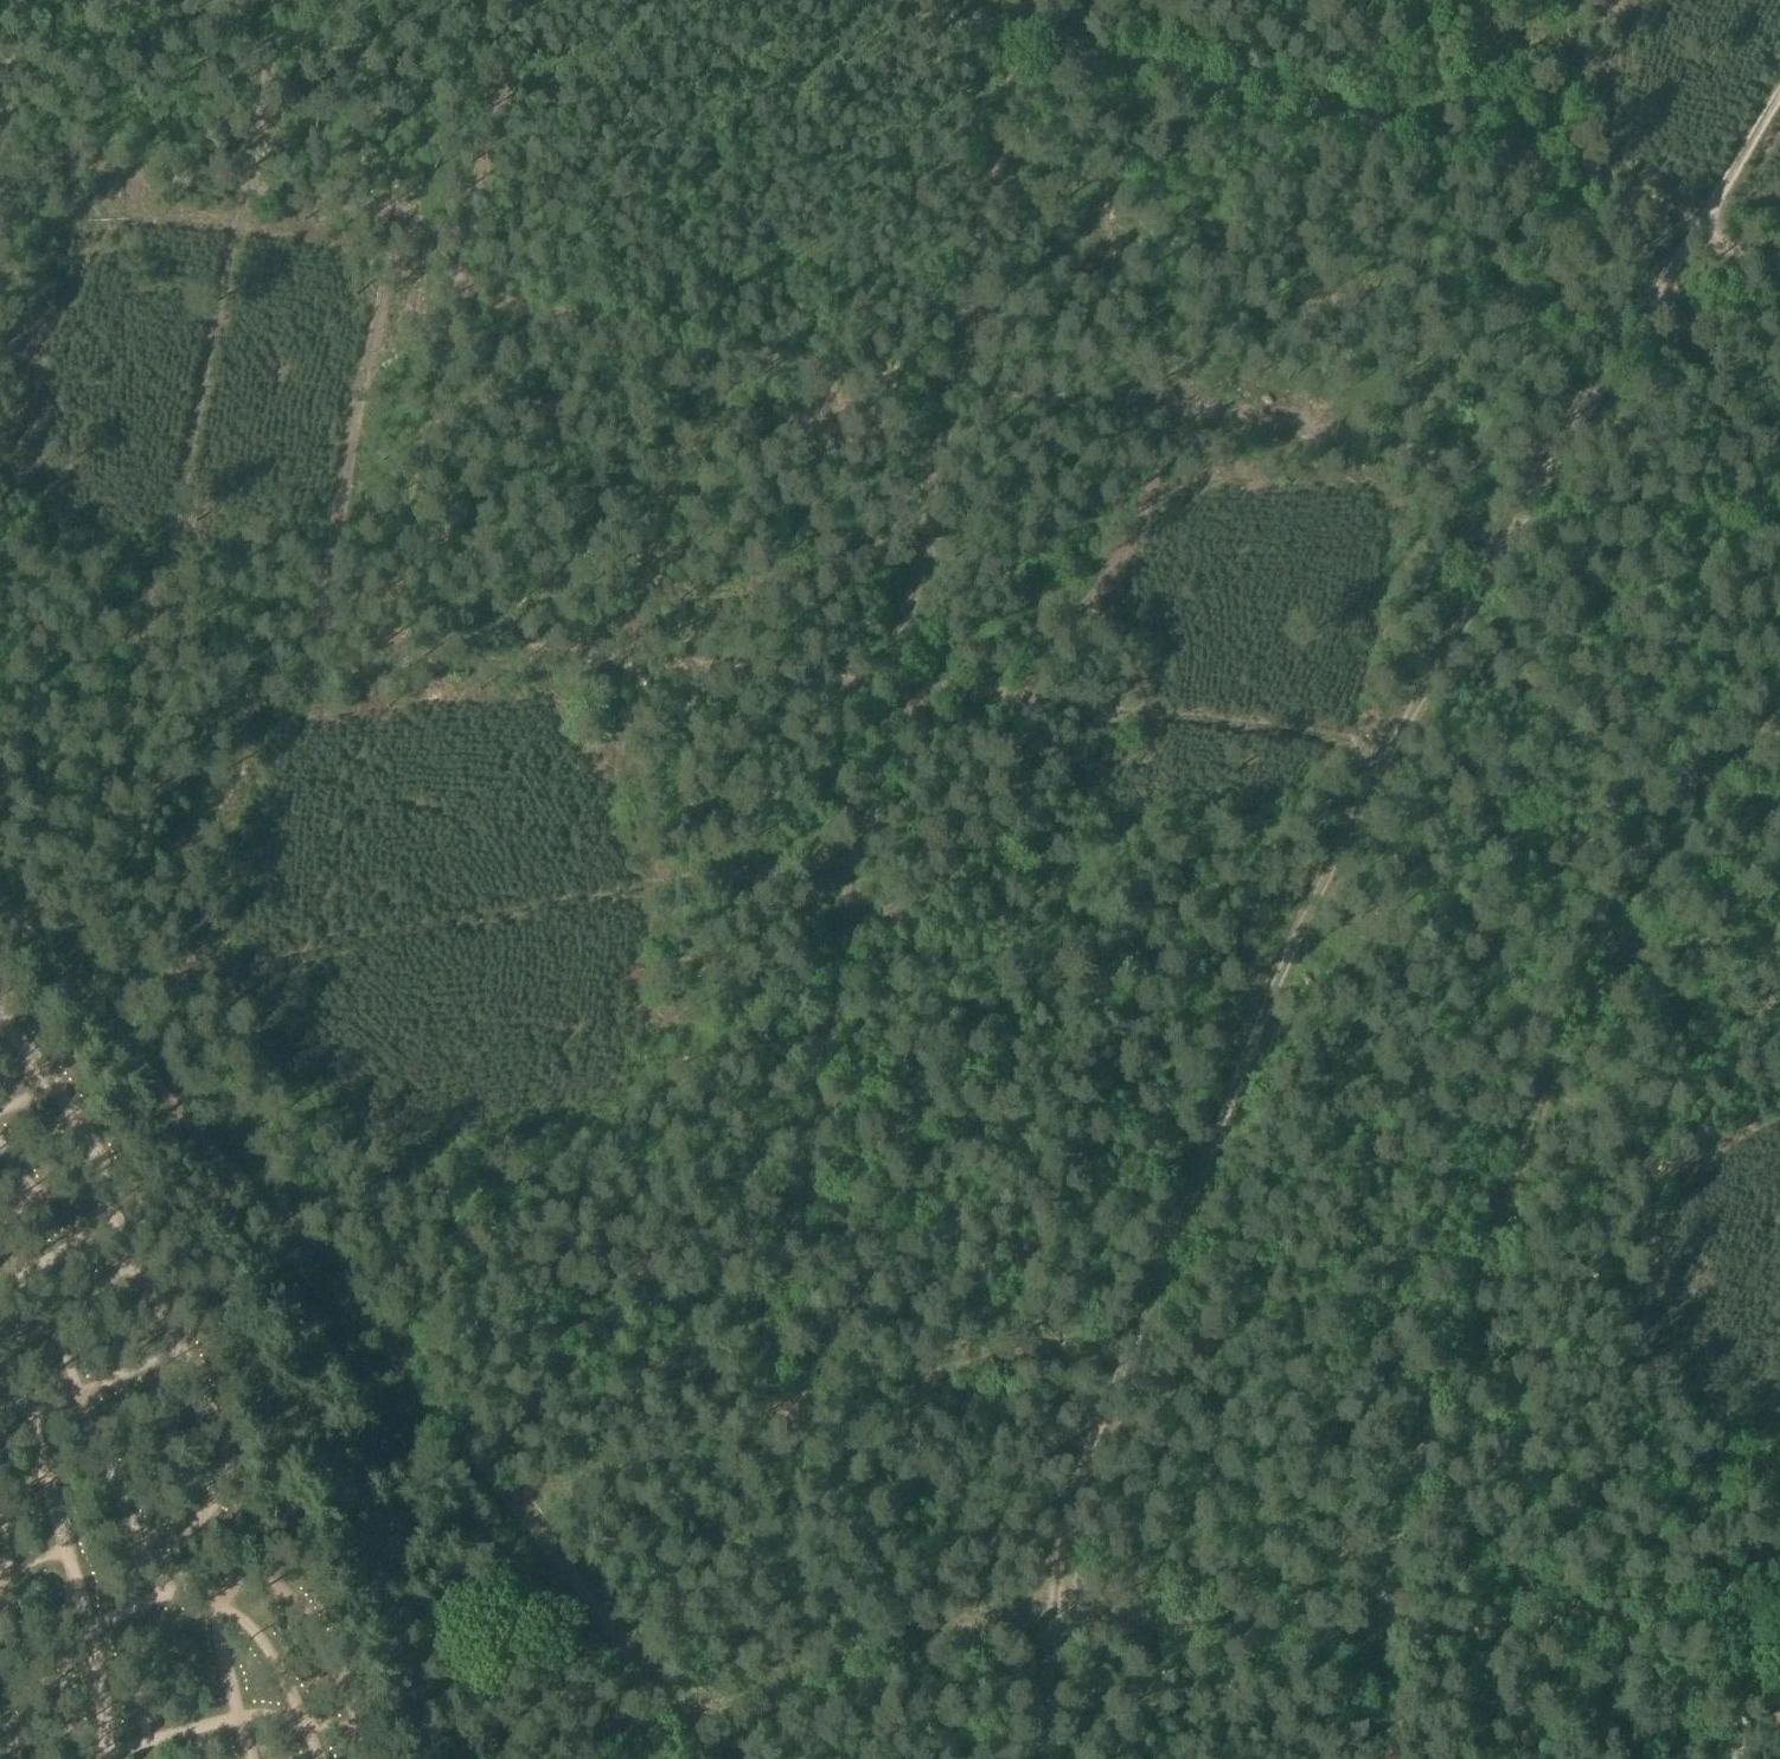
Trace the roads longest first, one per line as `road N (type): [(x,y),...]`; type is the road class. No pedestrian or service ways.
road 1 (track): [(1036,1758),(1067,1507),(1173,1215),(1329,850),(1649,294),(1702,233),(1779,99)]
road 2 (track): [(0,890),(715,1758)]
road 3 (track): [(1779,272),(1719,248),(1681,210),(1374,119),(865,0)]
road 4 (track): [(1737,1758),(1749,1638),(1779,1534)]

